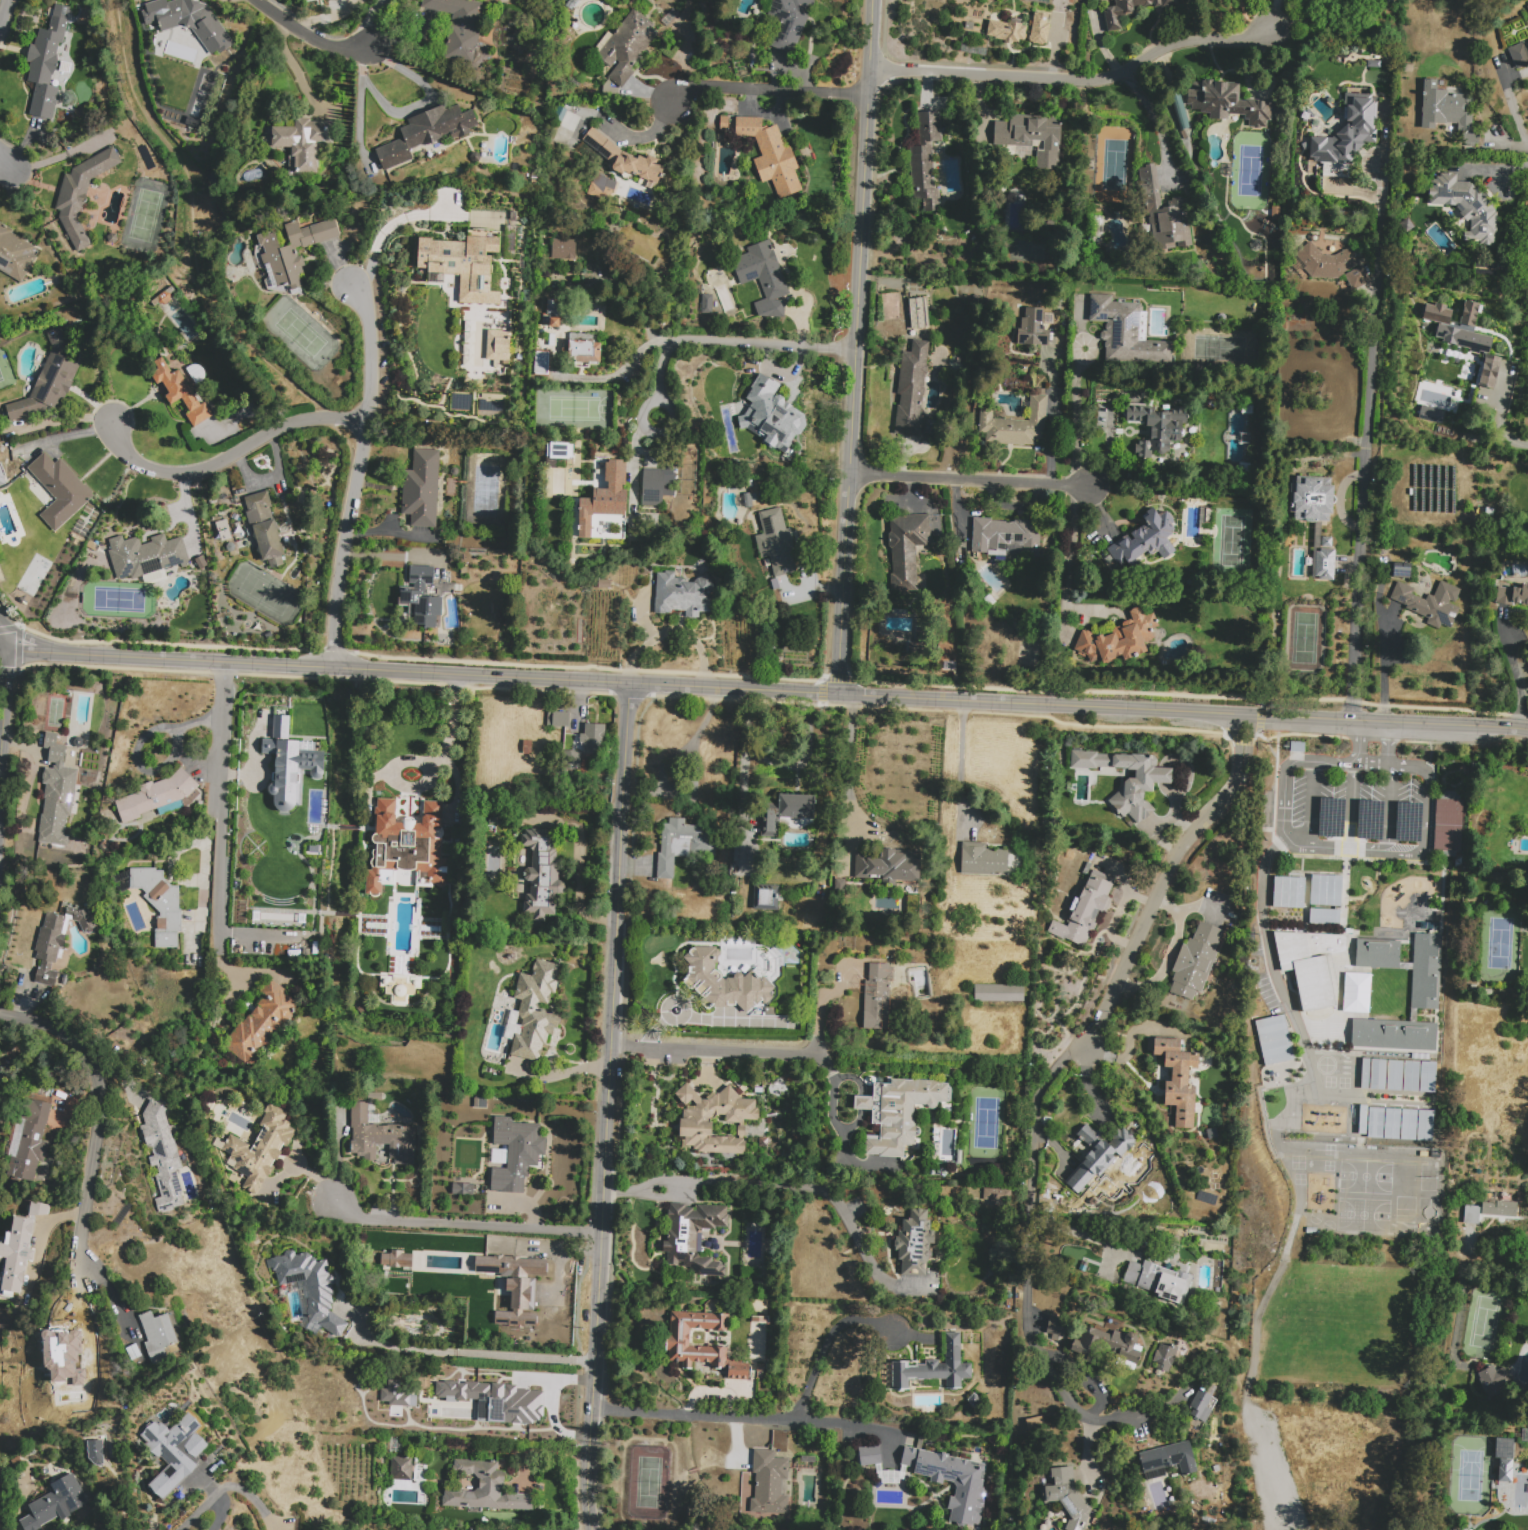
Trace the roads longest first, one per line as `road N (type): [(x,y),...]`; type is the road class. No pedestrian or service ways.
road 1 (tertiary): [(1261,715),(38,652)]
road 2 (residential): [(593,1529),(591,1441),(632,684)]
road 3 (residential): [(838,694),(872,0)]
road 4 (residential): [(1044,1113),(1187,840),(1238,780),(1242,714)]
road 5 (residential): [(869,71),(1094,81),(1165,47),(1244,41),(1271,28)]
road 6 (residential): [(352,285),(367,311),(371,382),(334,669)]
road 7 (residential): [(1135,1420),(1100,1423),(1077,1412),(1034,1365),(1044,1113)]
road 8 (residential): [(86,1271),(78,1250),(101,1109),(95,1069),(49,1026),(0,1012)]
road 9 (residential): [(894,1437),(795,1418),(593,1411)]
road 10 (residential): [(366,420),(287,423),(209,468),(175,474),(140,465),(118,445),(114,421)]
road 11 (residential): [(603,1235),(365,1222),(334,1202)]
road 12 (residential): [(223,663),(217,936)]
road 13 (residential): [(855,349),(684,340),(666,352),(658,417)]
road 14 (residential): [(849,473),(1092,486)]
road 15 (tertiary): [(1501,727),(1261,715)]
road 16 (residential): [(612,1046),(819,1053)]
road 17 (residential): [(867,96),(706,86),(673,99)]
road 18 (residential): [(255,0),(337,49),(370,45)]

